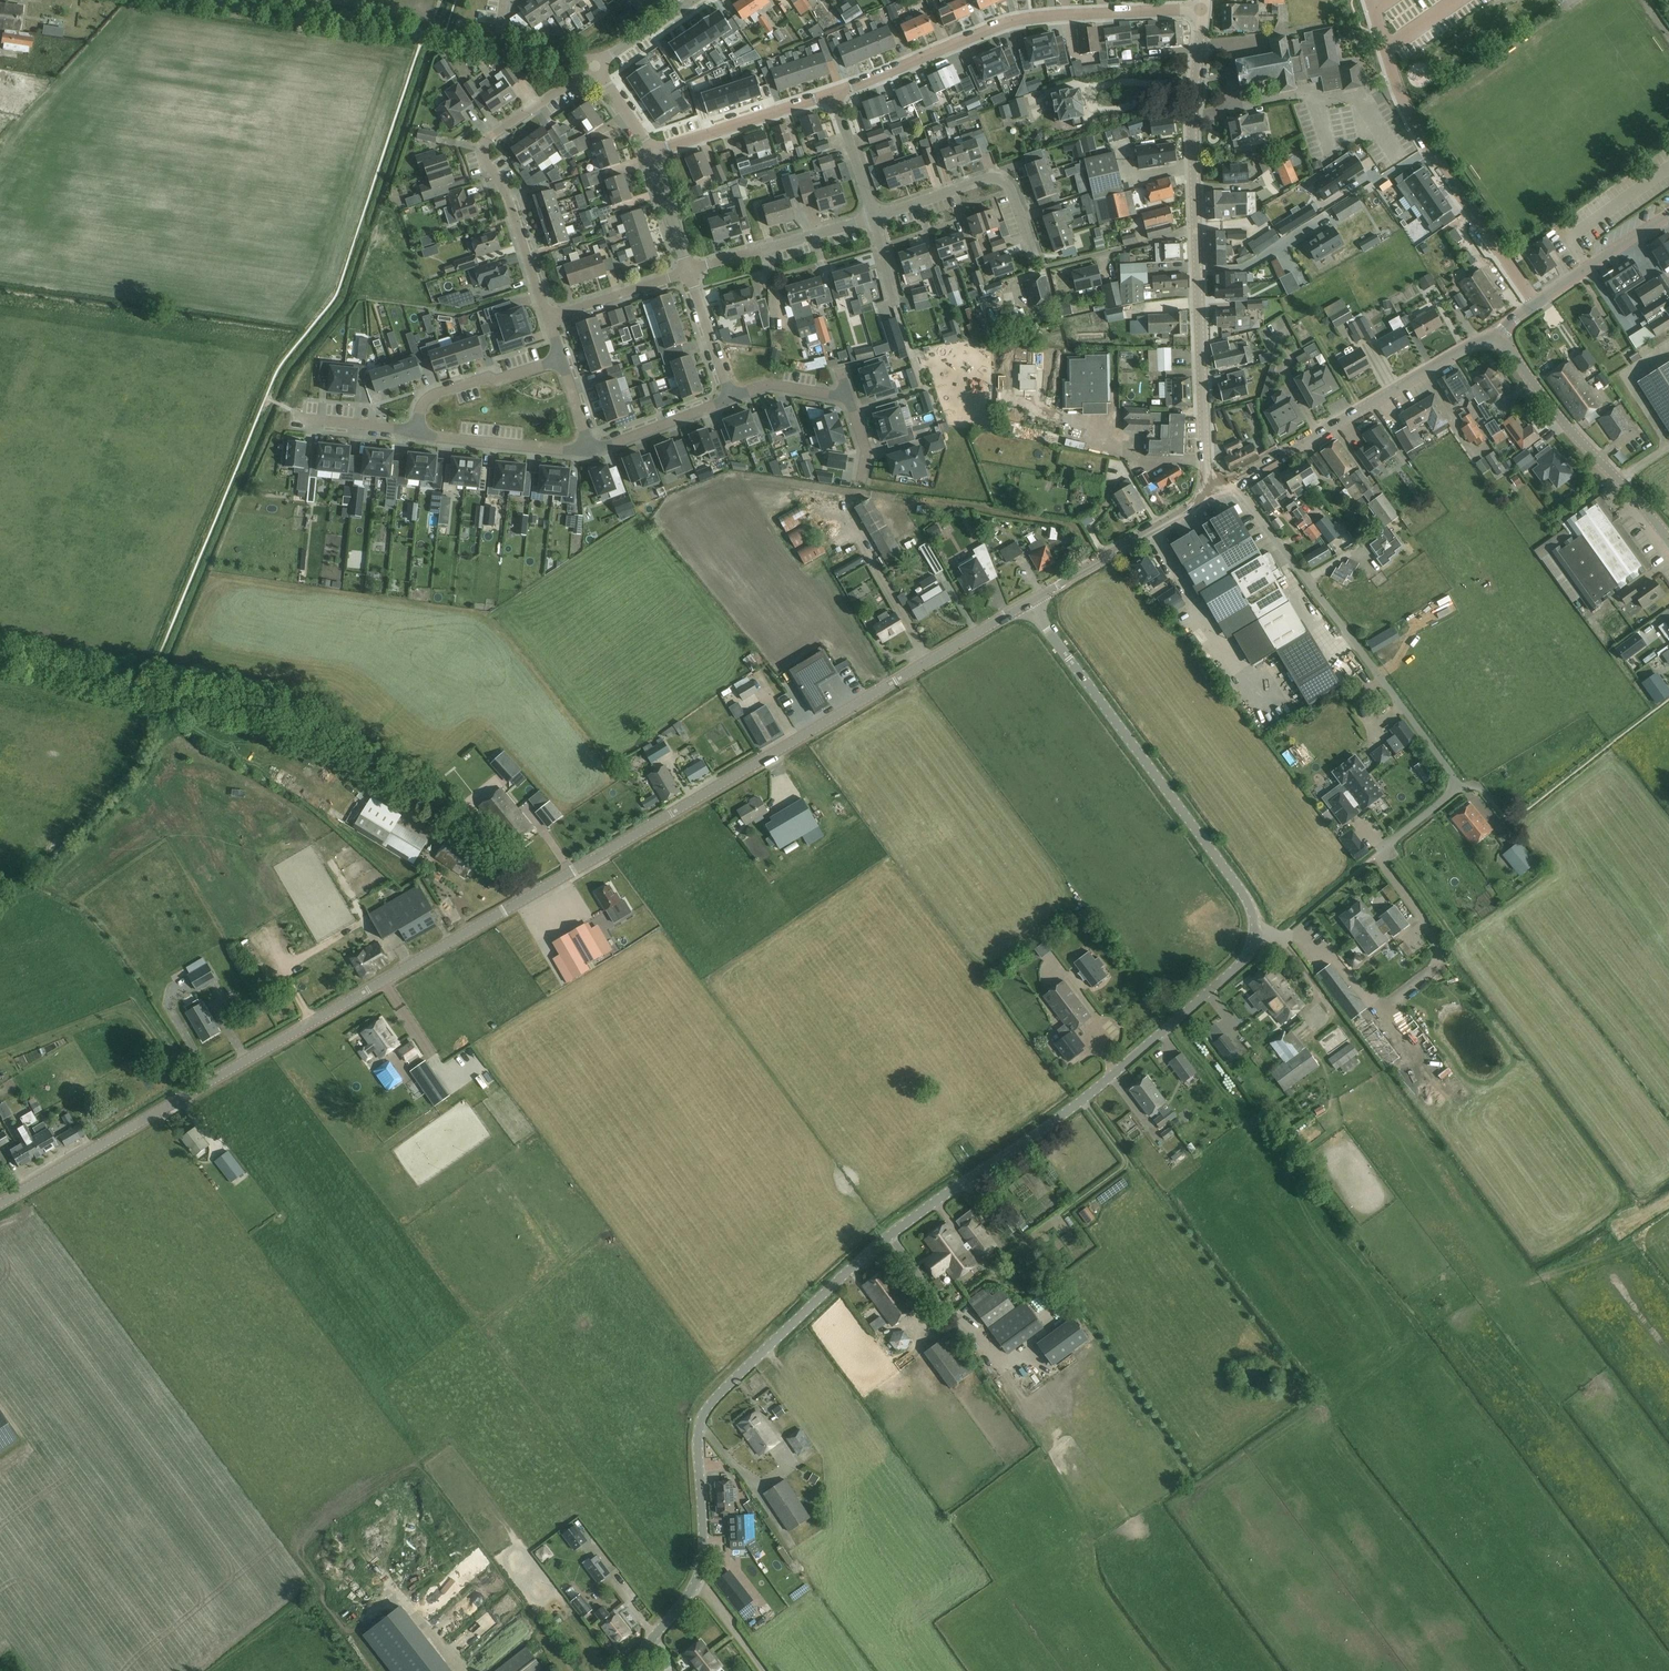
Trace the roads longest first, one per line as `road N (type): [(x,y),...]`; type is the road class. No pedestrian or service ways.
road 1 (unclassified): [(624,1670),(703,1564),(698,1441),(718,1395),(872,1251),(1078,1105),(1244,961),(1256,931)]
road 2 (tertiary): [(0,1203),(529,896)]
road 3 (unclassified): [(529,896),(489,844),(299,718),(0,656)]
road 4 (tertiary): [(529,896),(1027,603)]
road 5 (tertiary): [(1215,484),(1206,469),(1193,125),(1203,9)]
road 6 (unclassified): [(1256,931),(1241,891),(1027,603)]
road 7 (residential): [(833,92),(1006,20),(1203,9)]
road 8 (residential): [(1460,786),(1233,482)]
road 9 (residential): [(594,65),(485,148),(547,315)]
road 10 (unclassified): [(203,0),(499,45)]
road 11 (tertiary): [(1233,482),(1475,341),(1494,338)]
road 12 (tertiary): [(1668,539),(1494,338)]
road 13 (tertiary): [(1027,603),(1203,500),(1215,484)]
road 14 (tertiary): [(1494,338),(1668,215)]
road 15 (residential): [(874,215),(987,177),(1003,179),(1033,249)]
road 16 (residential): [(689,273),(874,215)]
road 17 (residential): [(861,467),(864,446),(847,397),(770,384),(731,399)]
road 18 (residential): [(654,152),(833,92)]
road 19 (residential): [(414,433),(592,452)]
road 20 (residential): [(563,361),(440,391),(426,403),(414,433)]
road 21 (residential): [(731,399),(592,452)]
road 22 (residential): [(547,315),(689,273)]
road 23 (residential): [(689,273),(731,399)]
road 24 (residential): [(874,215),(833,92)]
road 25 (residential): [(654,152),(689,273)]

